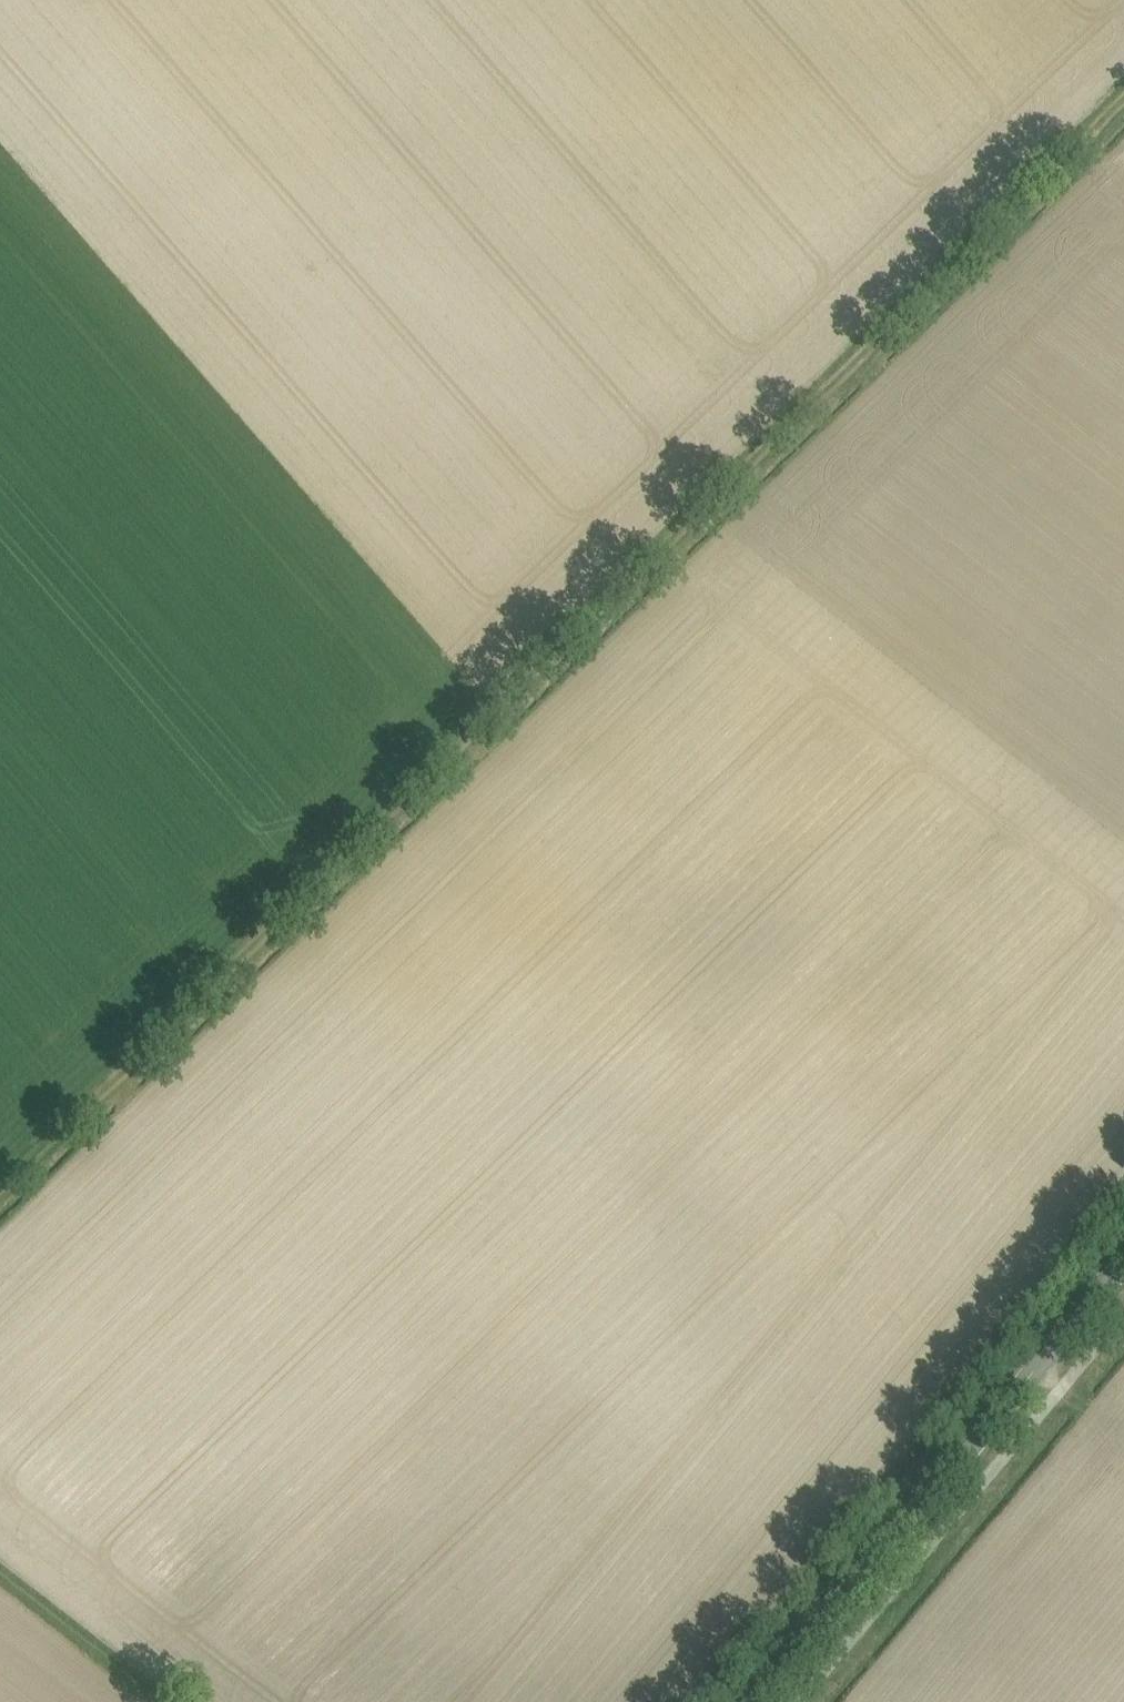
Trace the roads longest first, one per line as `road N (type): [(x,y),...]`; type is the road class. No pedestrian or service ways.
road 1 (track): [(0,1194),(1123,95)]
road 2 (tertiary): [(750,1701),(1123,1255)]

